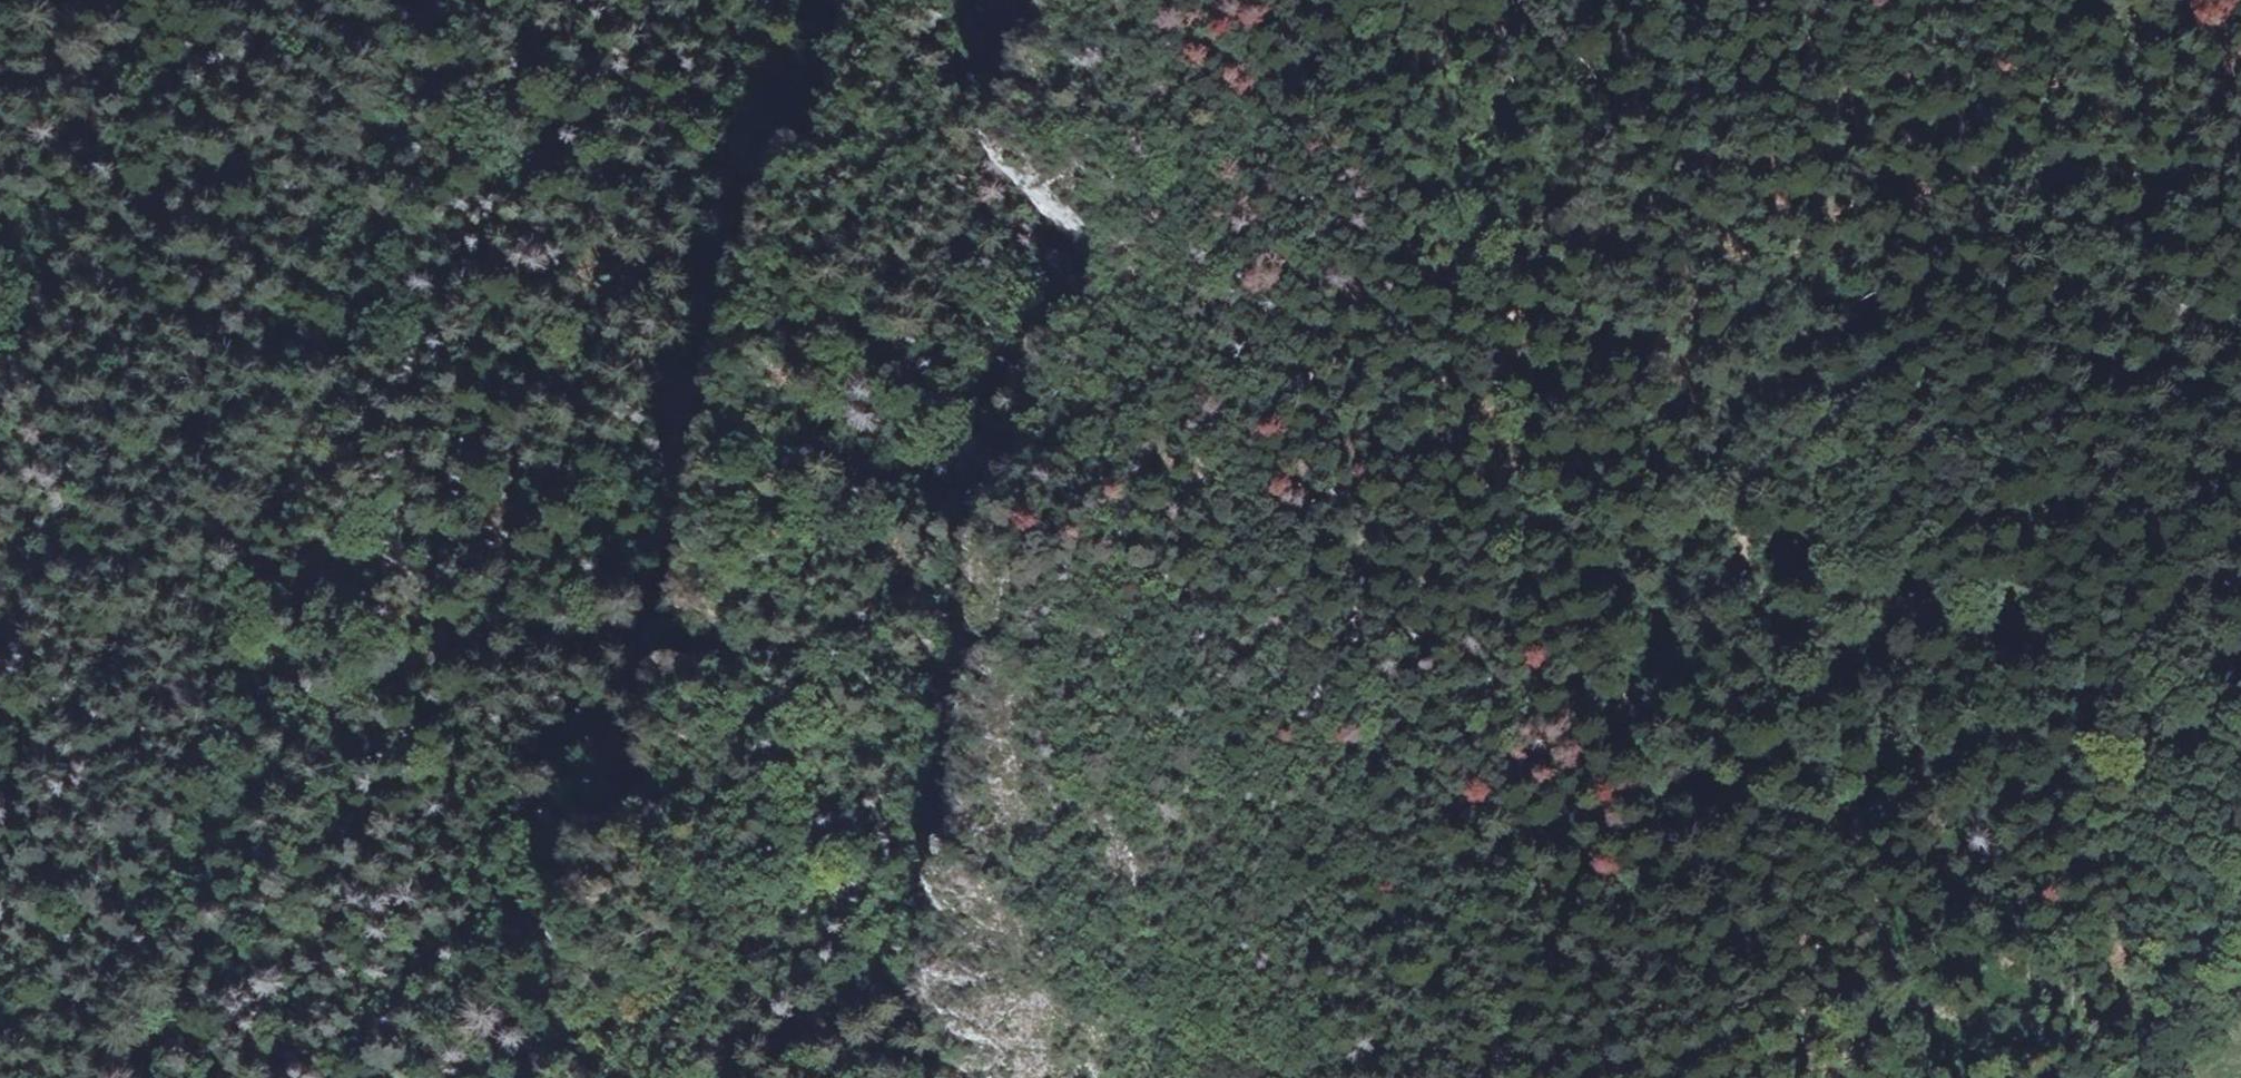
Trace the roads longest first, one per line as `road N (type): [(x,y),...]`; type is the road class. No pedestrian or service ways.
road 1 (track): [(2240,283),(2102,183)]
road 2 (track): [(2102,183),(1979,191)]

